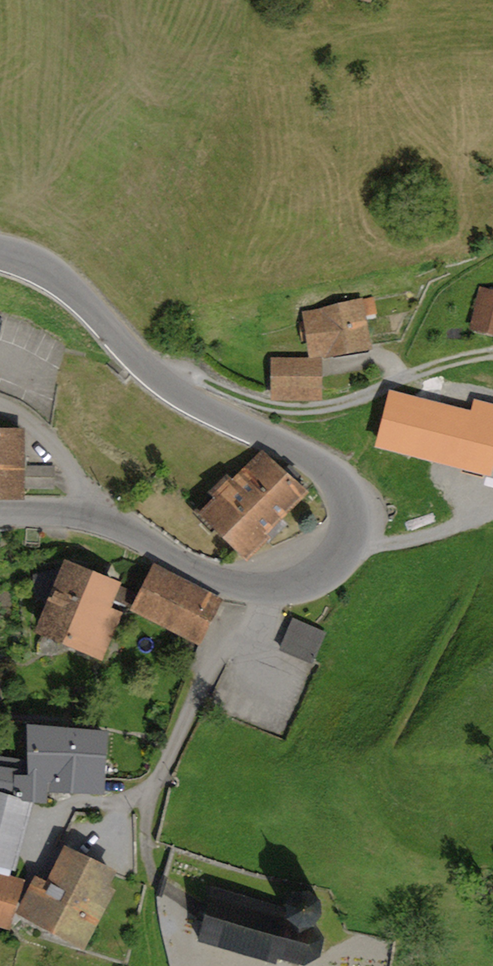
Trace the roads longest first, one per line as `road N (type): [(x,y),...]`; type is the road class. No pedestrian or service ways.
road 1 (tertiary): [(0,514),(126,527),(206,574),(262,588),(301,583),(327,569),(353,522),(347,495),(329,470),(176,395),(72,290),(0,254)]
road 2 (track): [(492,353),(307,410),(153,374)]
road 3 (track): [(492,255),(440,285),(408,344),(403,379)]
road 4 (track): [(492,508),(417,539),(386,544),(350,537)]

